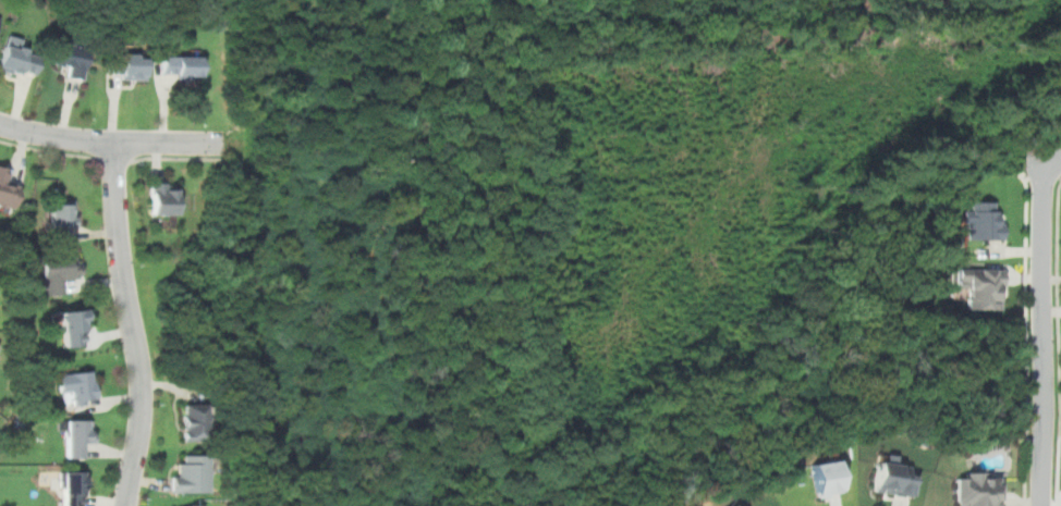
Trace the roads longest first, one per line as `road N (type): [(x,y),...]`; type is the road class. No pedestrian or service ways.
road 1 (residential): [(114,145),(143,370),(127,505)]
road 2 (residential): [(1041,505),(1045,158)]
road 3 (residential): [(0,123),(114,145),(228,144)]

